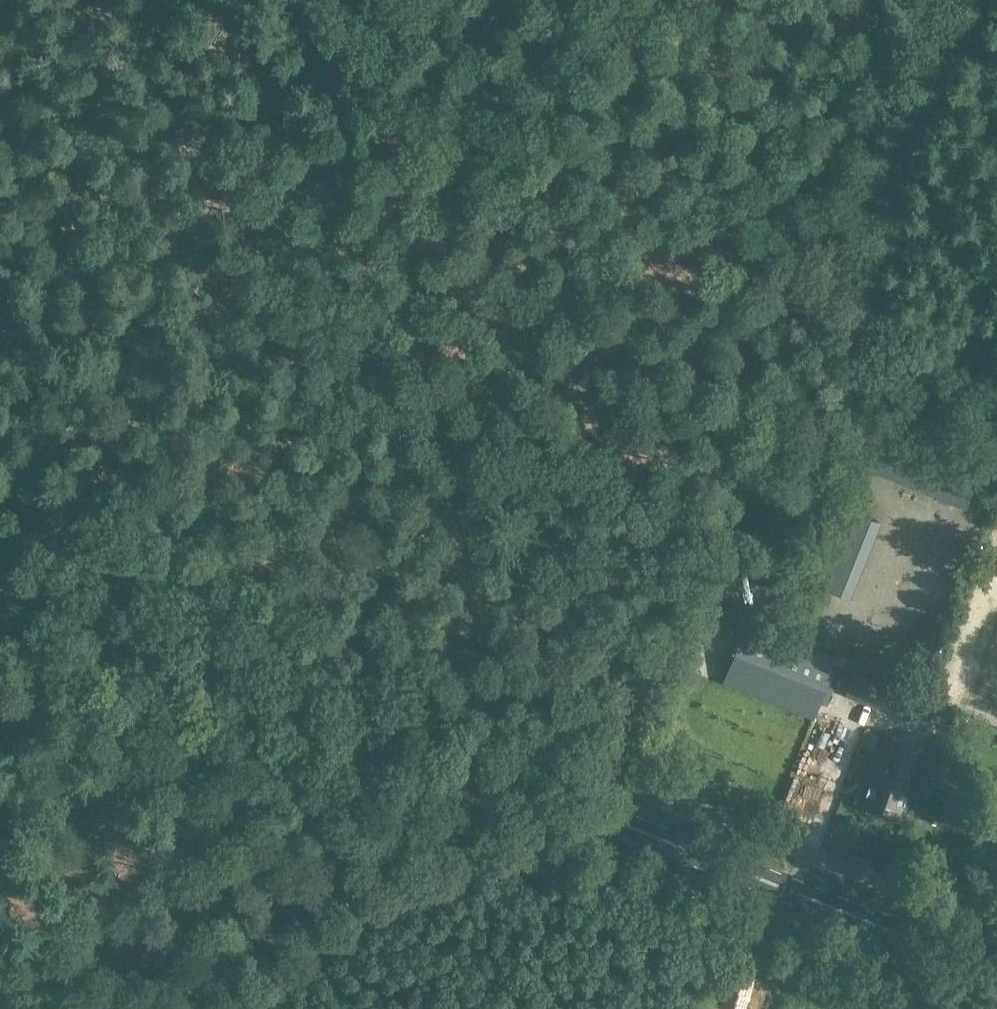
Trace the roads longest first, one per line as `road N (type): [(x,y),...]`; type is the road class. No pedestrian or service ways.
road 1 (unclassified): [(808,855),(502,722),(225,581),(74,539),(28,496),(0,433)]
road 2 (primary): [(792,892),(127,626)]
road 3 (track): [(961,0),(824,280),(721,563)]
road 4 (primary): [(996,975),(792,892)]
road 5 (unclassified): [(996,915),(808,855)]
road 6 (primary): [(127,626),(0,562)]
road 7 (primary): [(0,583),(127,626)]

